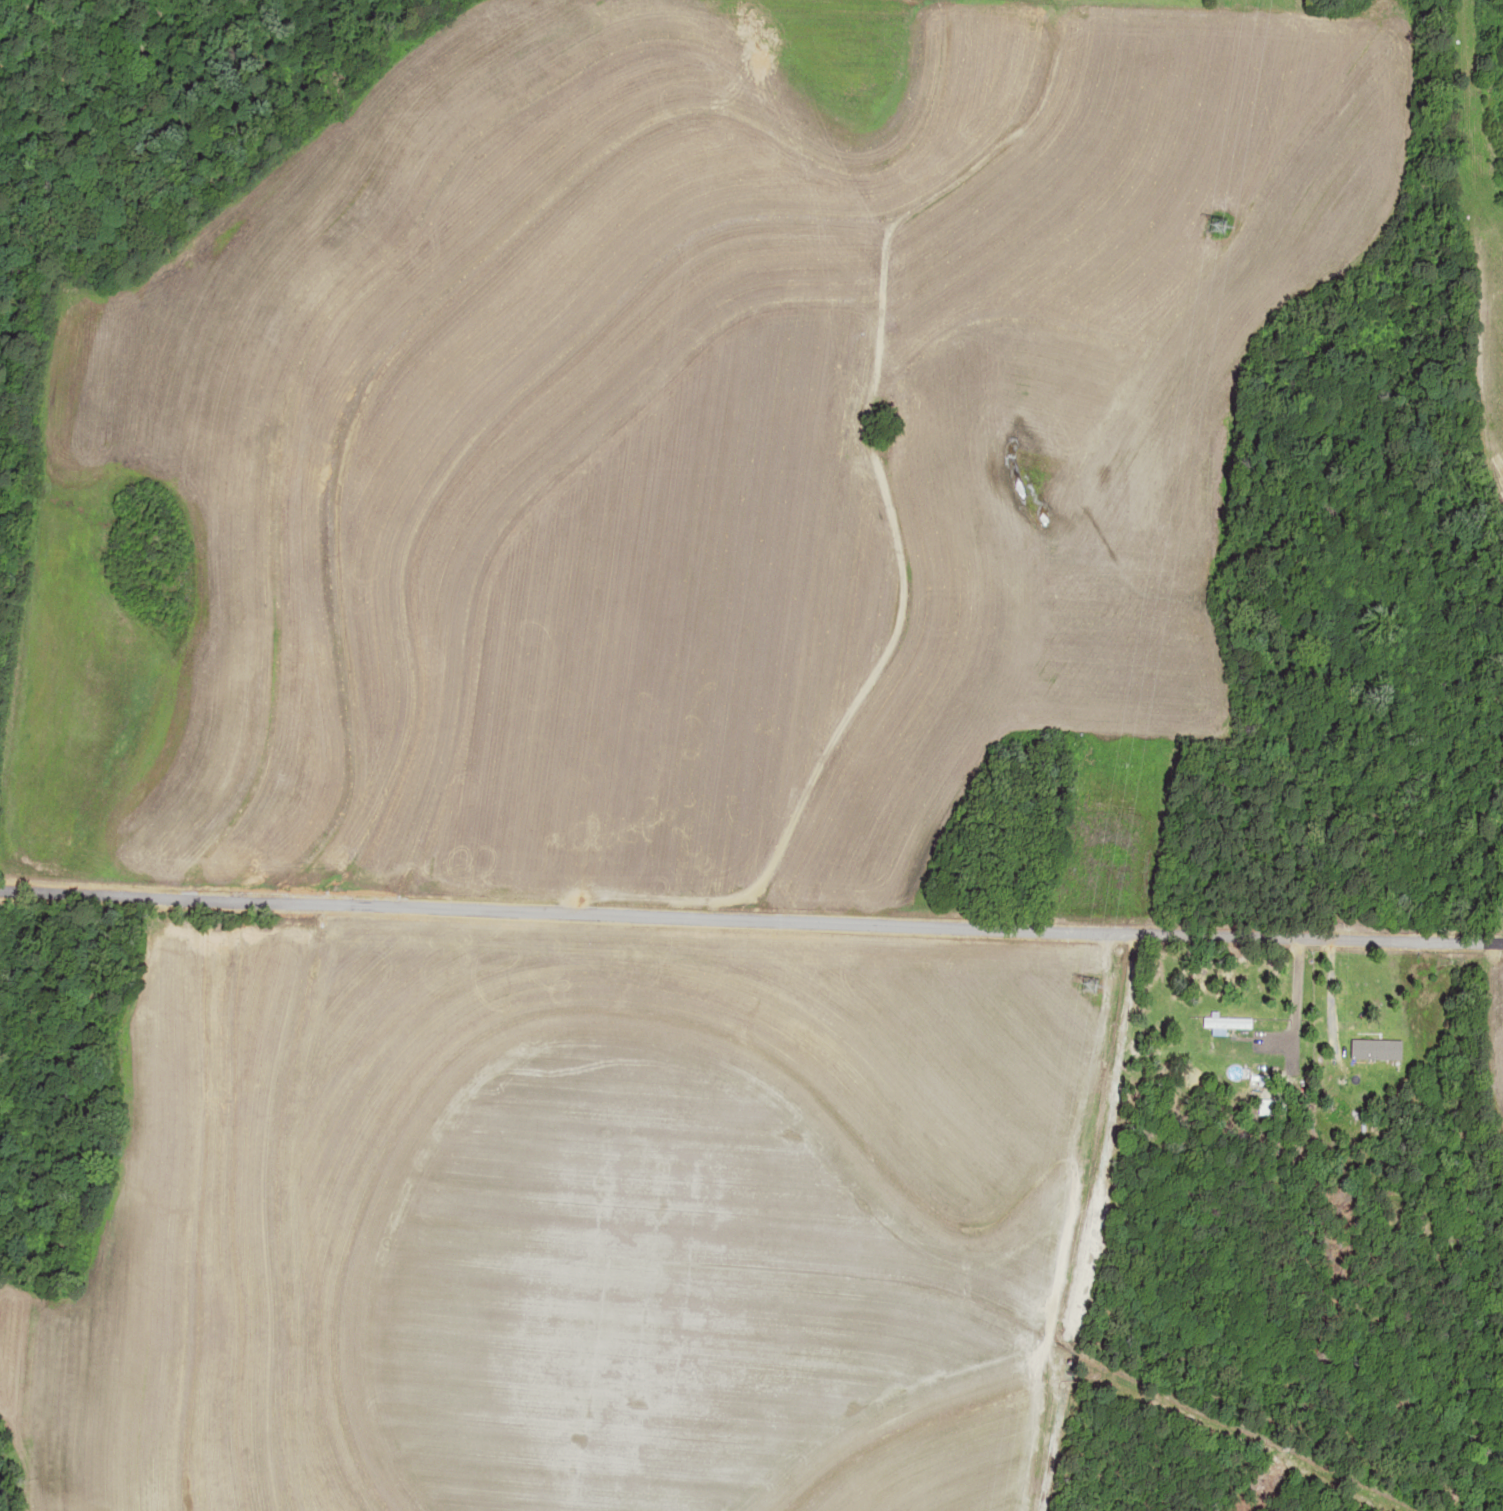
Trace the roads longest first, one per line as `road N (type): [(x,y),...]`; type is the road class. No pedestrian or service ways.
road 1 (residential): [(1502,969),(0,918)]

